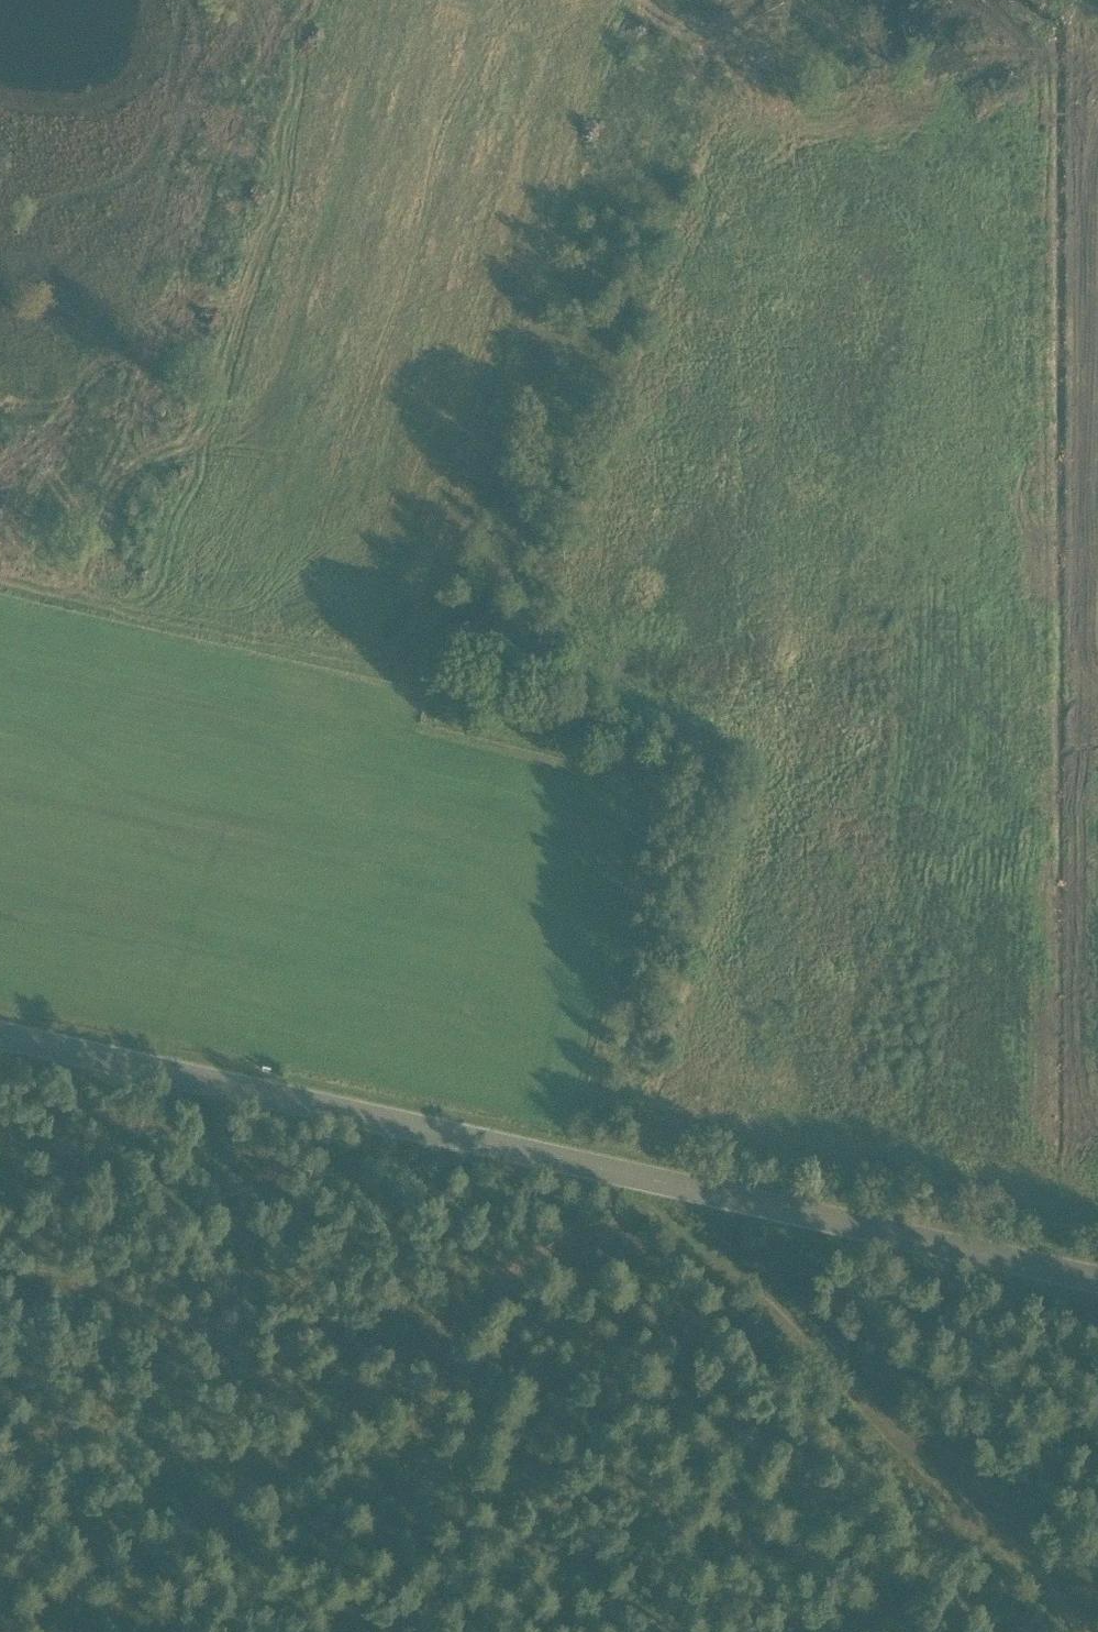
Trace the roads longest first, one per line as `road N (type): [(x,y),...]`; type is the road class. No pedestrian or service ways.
road 1 (unclassified): [(0,1039),(1097,1281)]
road 2 (track): [(92,1631),(656,1183)]
road 3 (track): [(1092,1631),(656,1183)]
road 4 (track): [(980,1518),(841,1631)]

